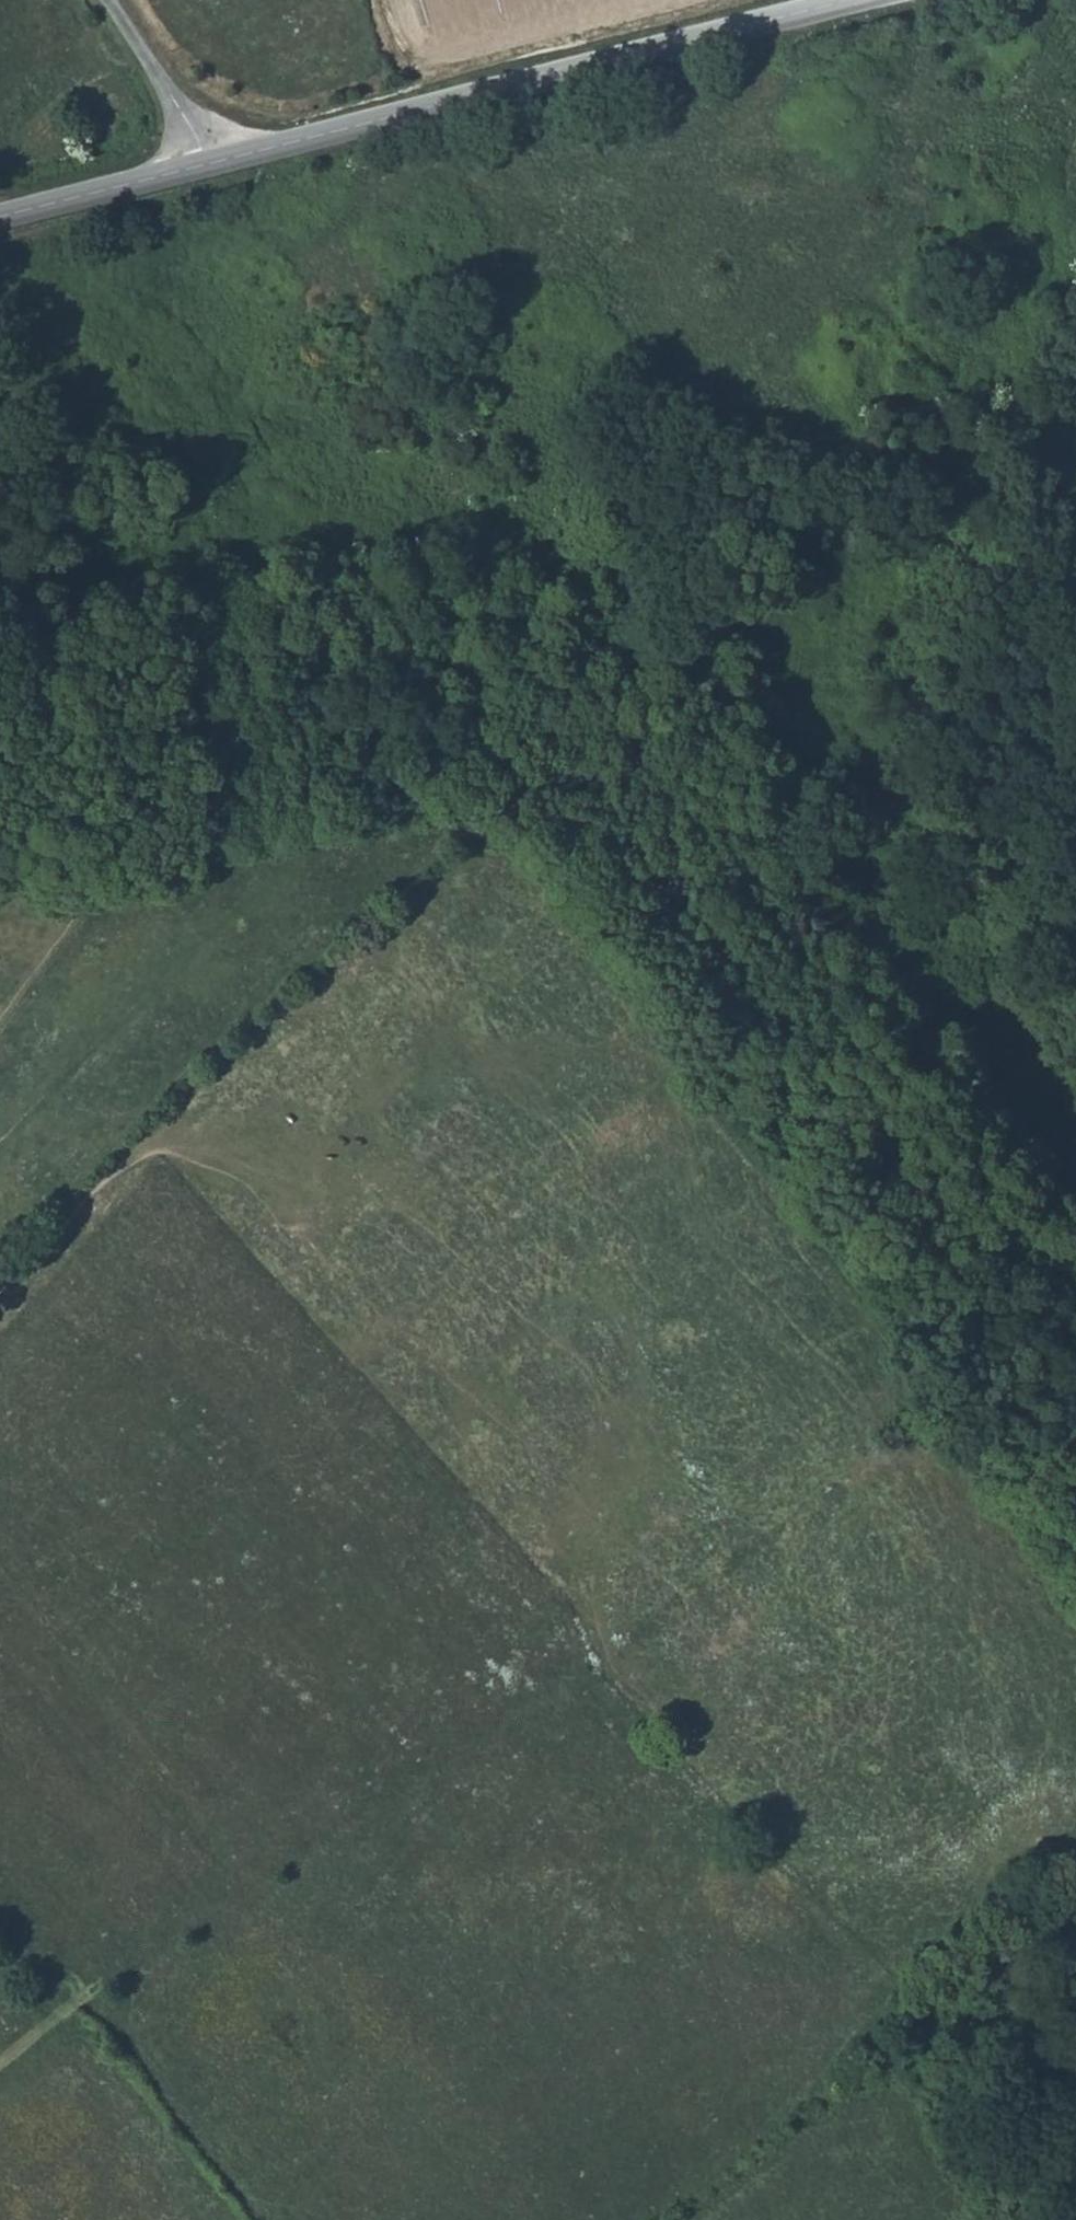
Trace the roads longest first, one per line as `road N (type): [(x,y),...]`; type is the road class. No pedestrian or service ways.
road 1 (tertiary): [(0,219),(875,0)]

